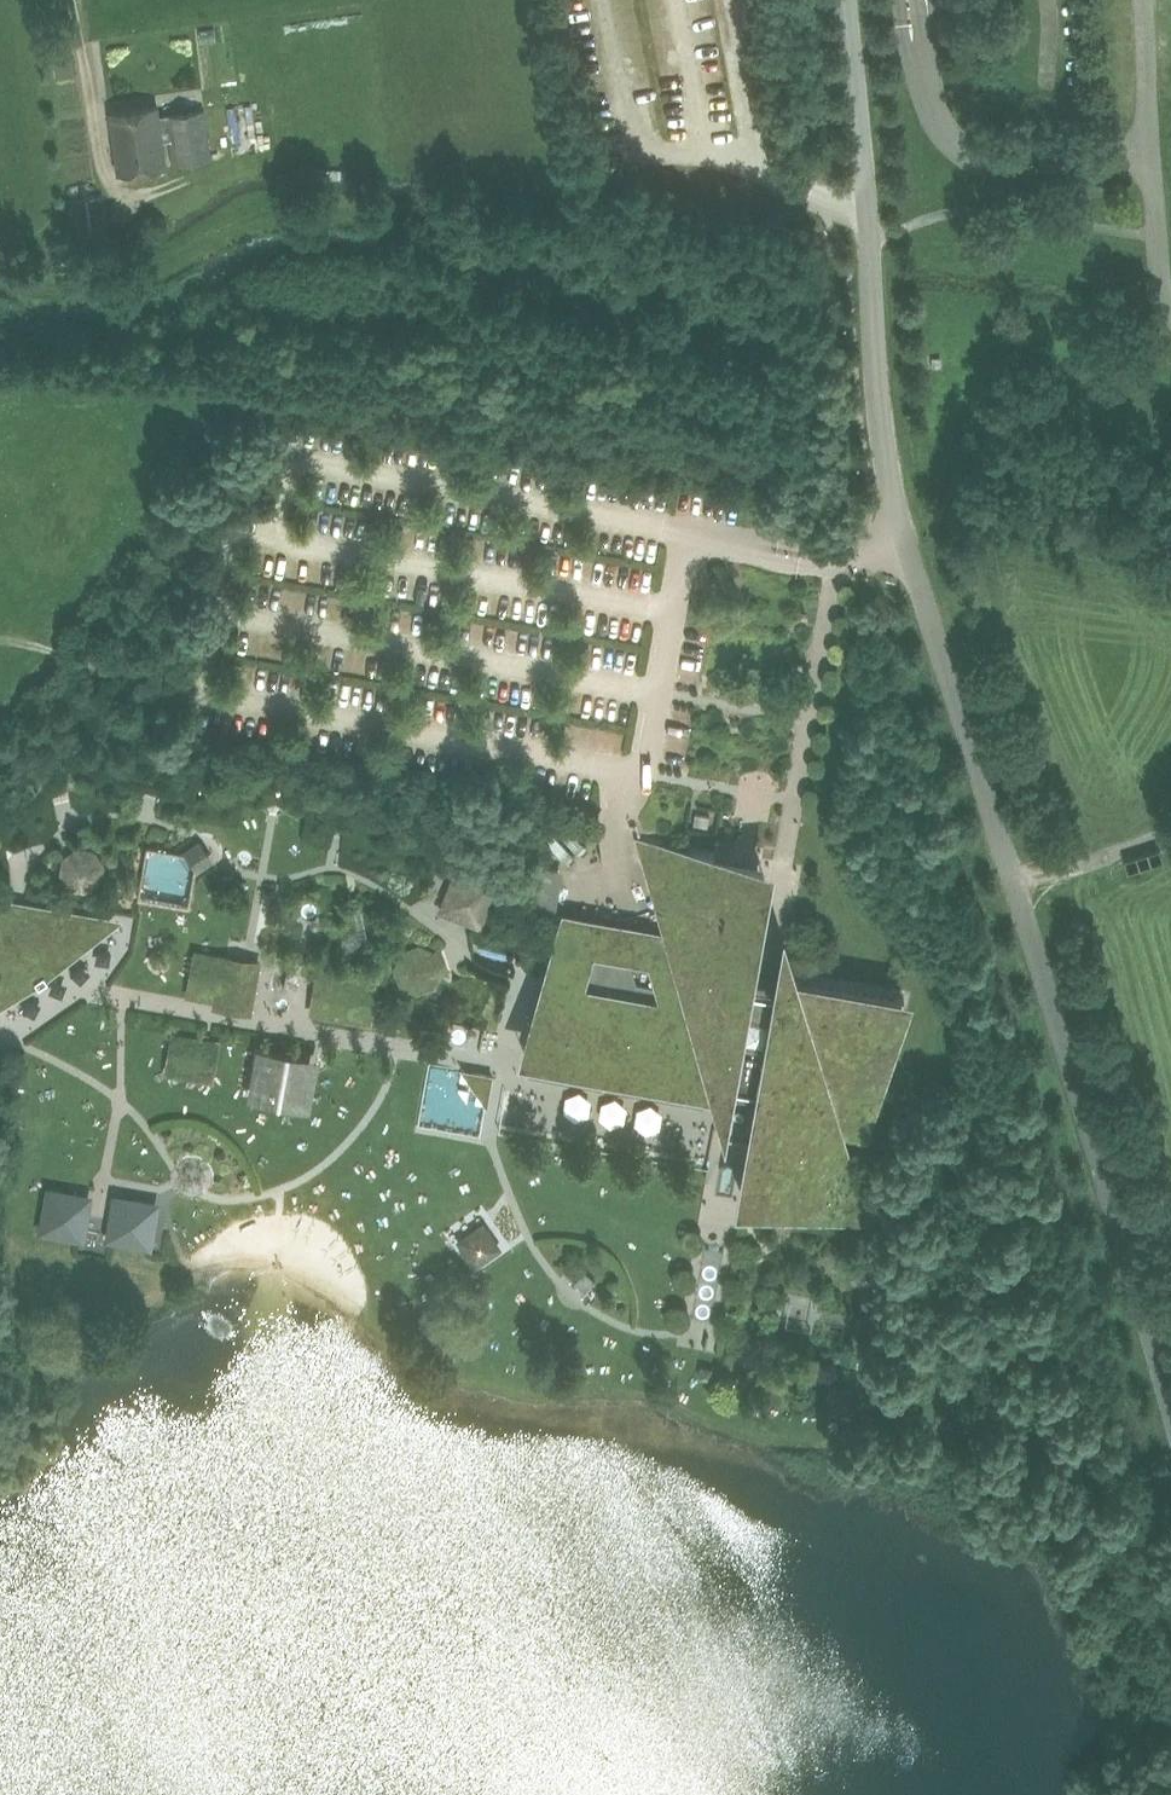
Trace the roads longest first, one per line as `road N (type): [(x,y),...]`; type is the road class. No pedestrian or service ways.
road 1 (unclassified): [(1170,1399),(895,502),(882,445),(847,0)]
road 2 (track): [(70,0),(103,167),(122,197),(128,228)]

